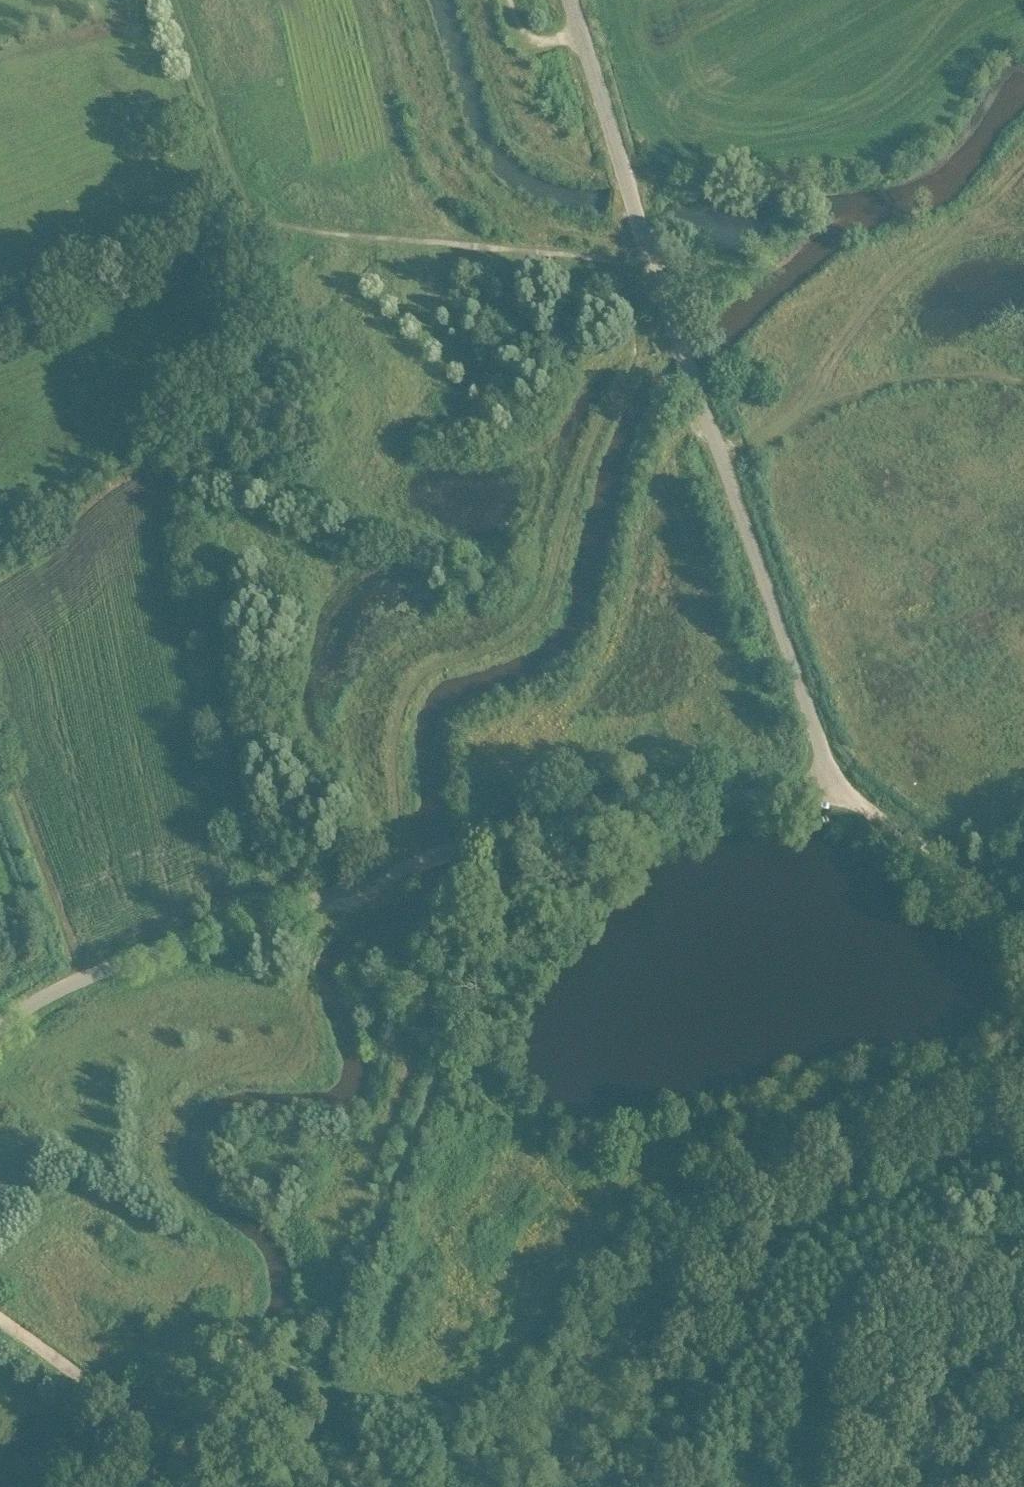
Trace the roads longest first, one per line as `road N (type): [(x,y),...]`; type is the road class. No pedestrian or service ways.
road 1 (unclassified): [(0,1027),(79,979),(496,835),(630,799),(795,793),(834,783)]
road 2 (unclassified): [(834,783),(569,0)]
road 3 (unclassified): [(1023,931),(834,783)]
road 4 (track): [(129,1422),(0,1320)]
road 5 (track): [(675,327),(709,295),(713,271),(688,254),(650,252)]

